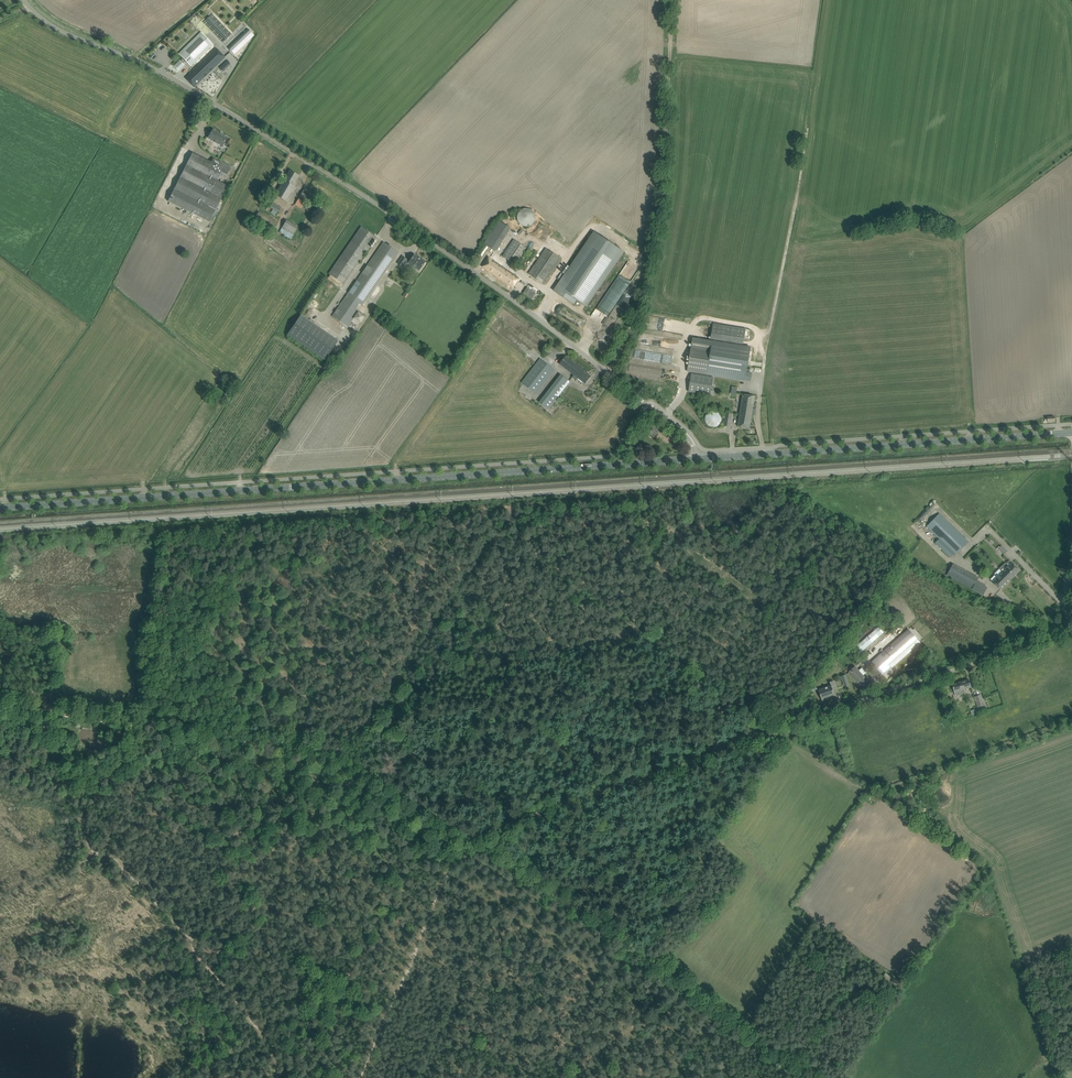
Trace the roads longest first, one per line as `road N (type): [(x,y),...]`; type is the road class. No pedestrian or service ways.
road 1 (unclassified): [(697,459),(679,430),(387,212),(189,88),(67,33),(22,0)]
road 2 (secondary): [(0,508),(697,459)]
road 3 (track): [(0,699),(341,745),(429,795),(471,836)]
road 4 (track): [(836,1077),(471,837)]
road 5 (track): [(608,373),(640,306),(661,193),(671,0)]
road 6 (secondary): [(697,459),(1071,433)]
road 7 (unclassified): [(796,726),(1071,629)]
road 8 (track): [(717,752),(471,836)]
road 9 (track): [(357,751),(391,683),(482,550)]

